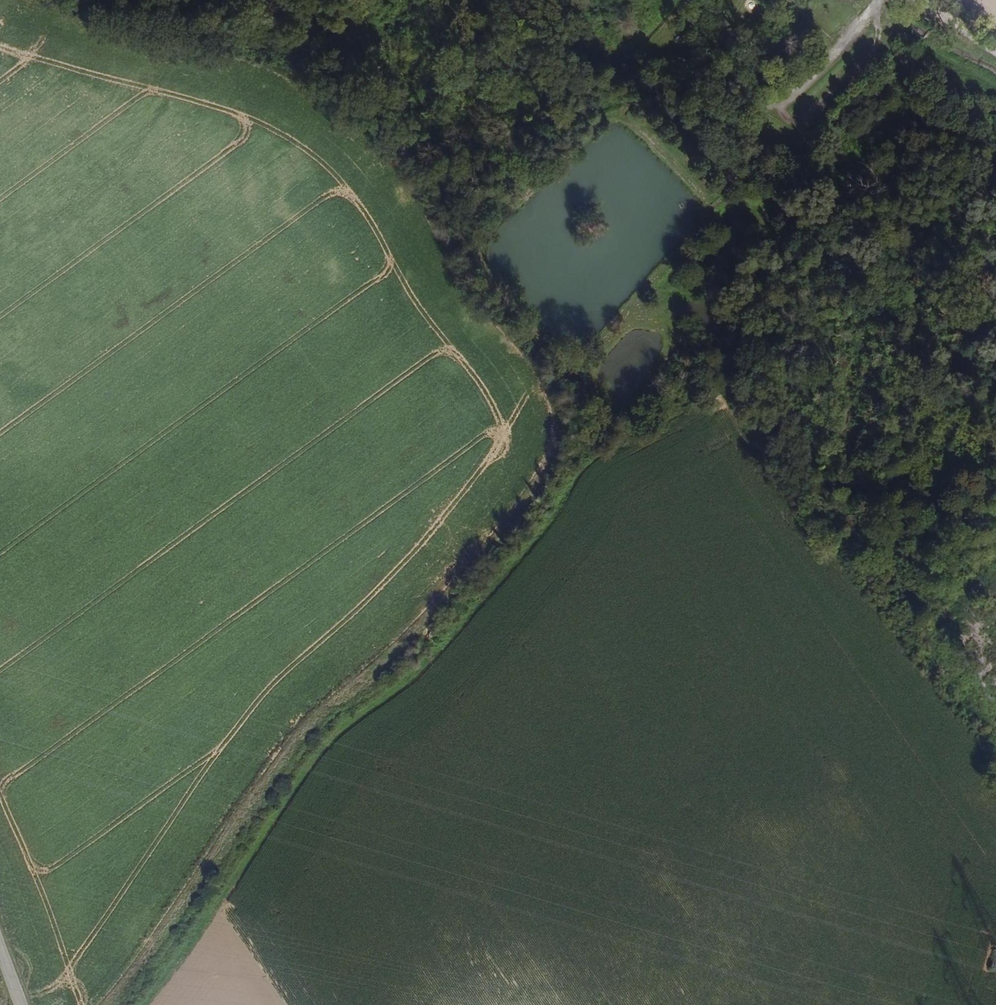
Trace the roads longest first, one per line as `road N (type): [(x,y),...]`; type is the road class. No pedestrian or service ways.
road 1 (track): [(108,1004),(305,727),(383,668),(552,468),(565,421)]

